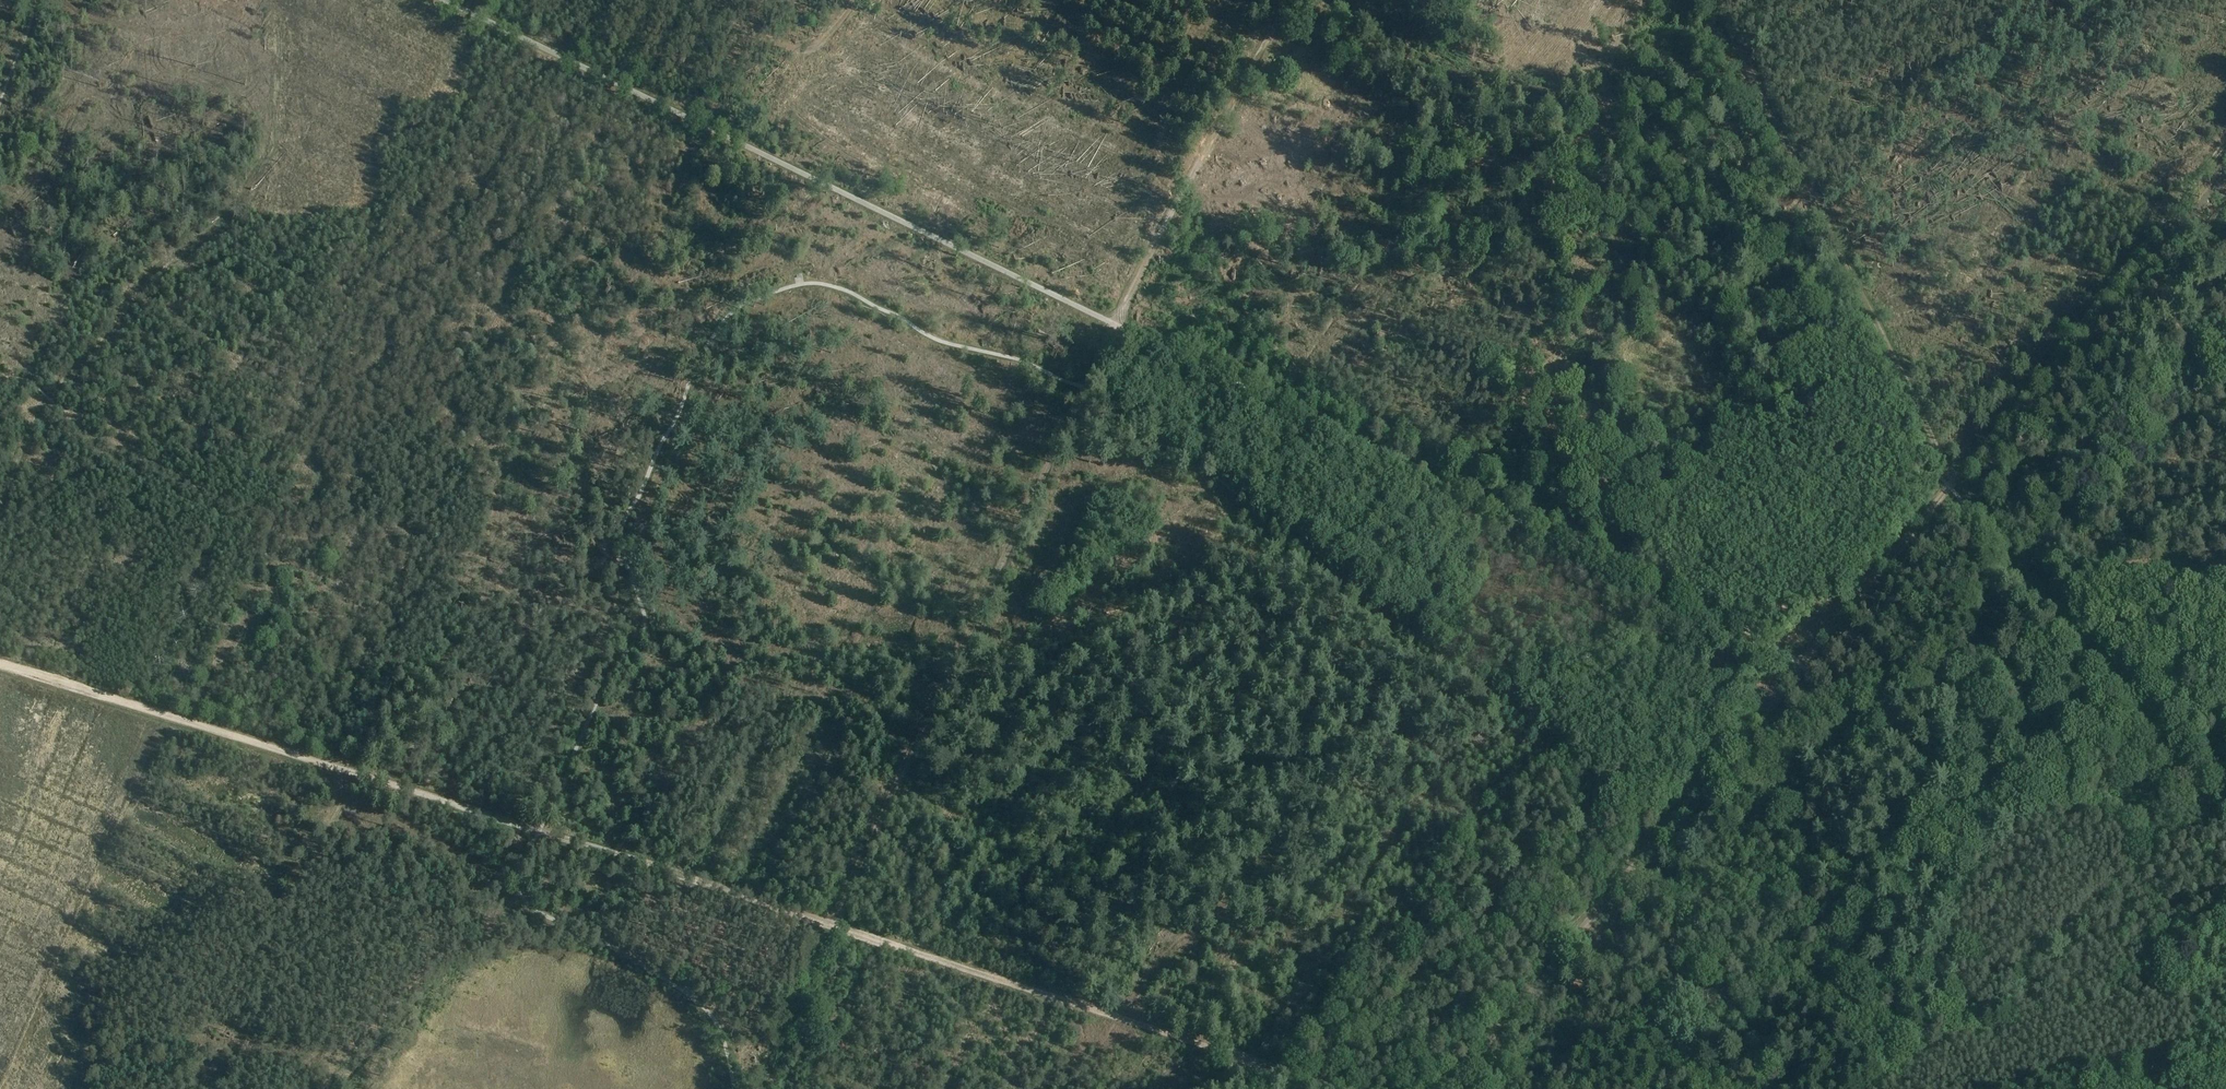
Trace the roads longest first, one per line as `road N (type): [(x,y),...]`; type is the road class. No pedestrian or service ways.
road 1 (track): [(2225,145),(1451,1088)]
road 2 (track): [(1333,1088),(538,831)]
road 3 (track): [(1956,482),(1716,0)]
road 4 (track): [(362,776),(0,663)]
road 5 (track): [(1119,327),(1154,246),(1290,0)]
road 6 (track): [(538,831),(362,776)]

